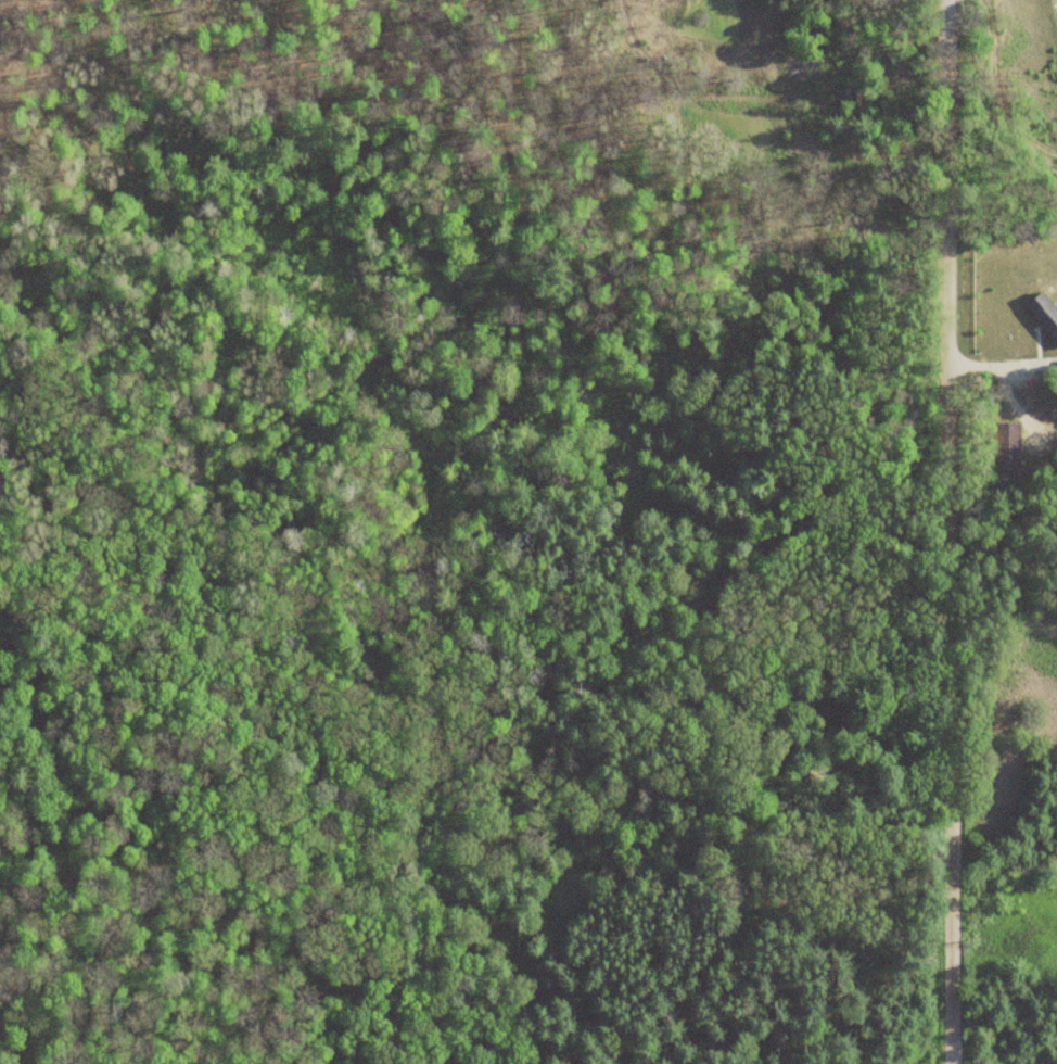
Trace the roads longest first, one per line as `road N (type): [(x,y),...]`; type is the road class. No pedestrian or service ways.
road 1 (residential): [(950,1063),(945,0)]

